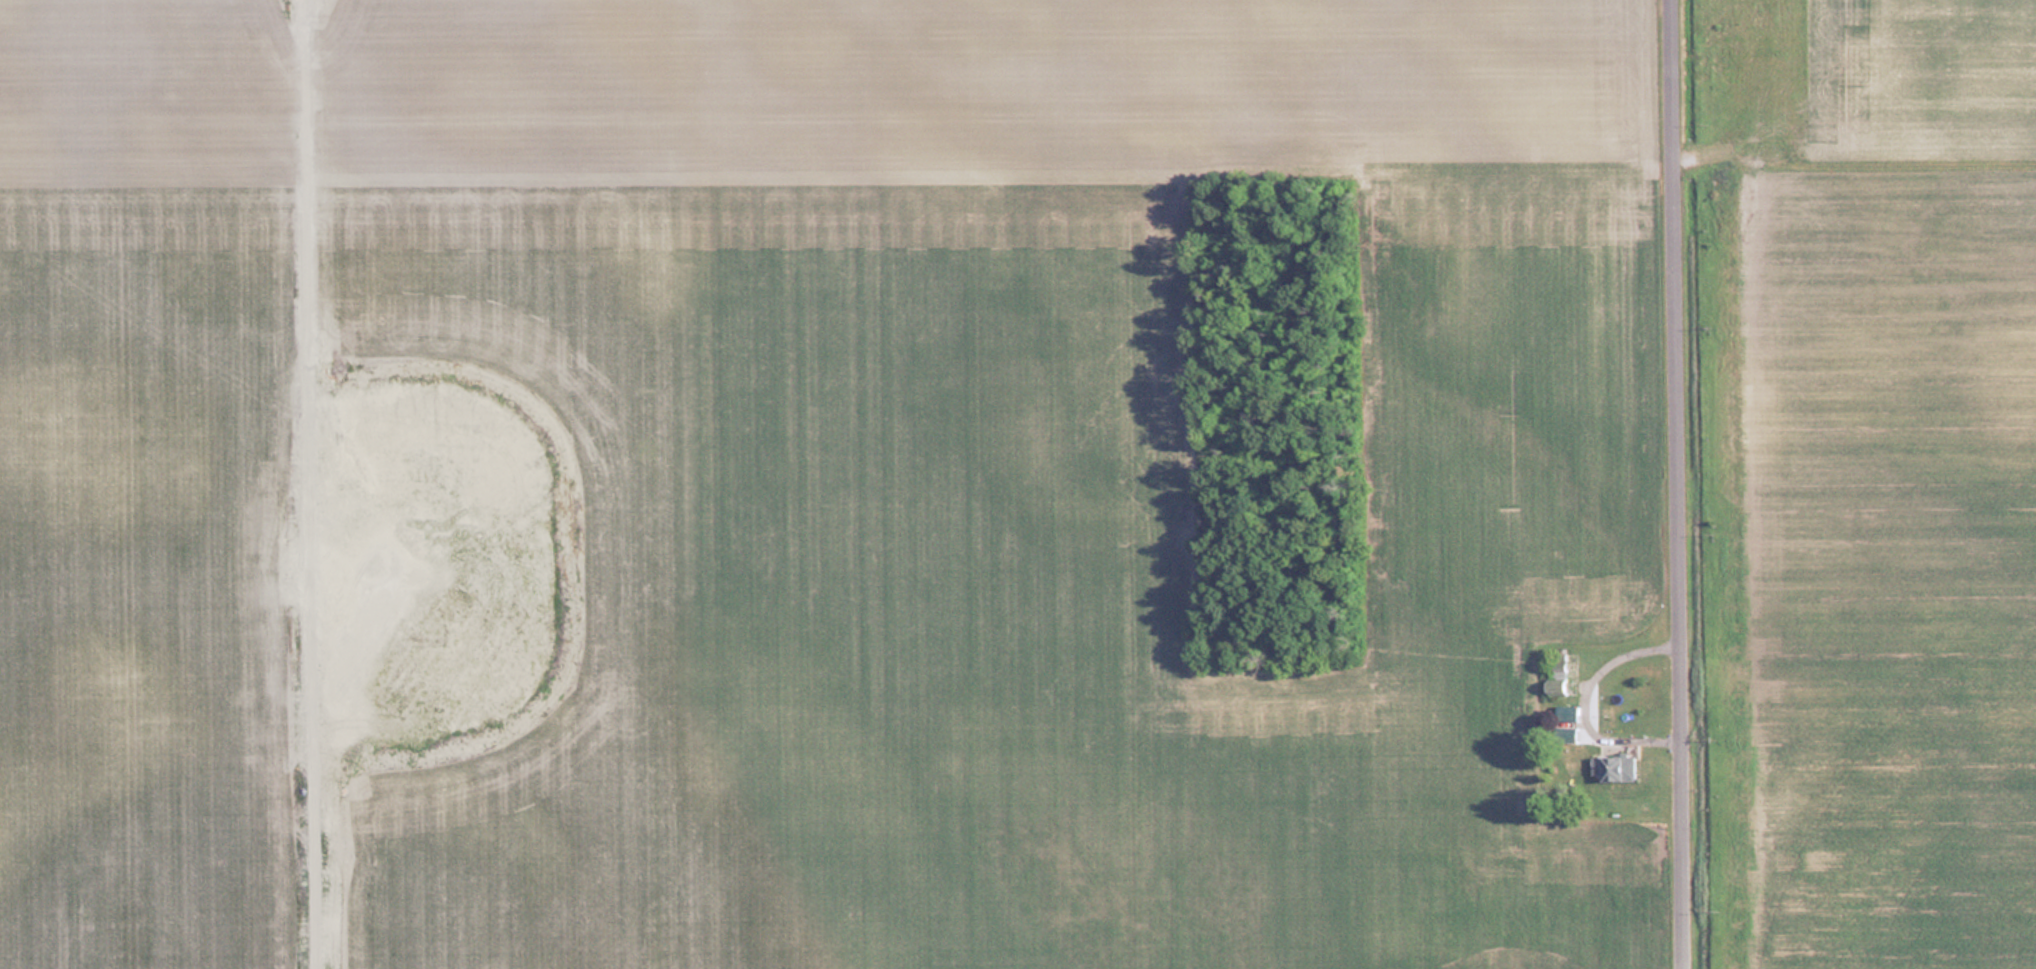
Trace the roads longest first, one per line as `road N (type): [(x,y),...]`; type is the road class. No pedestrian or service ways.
road 1 (residential): [(1686,968),(1673,0)]

